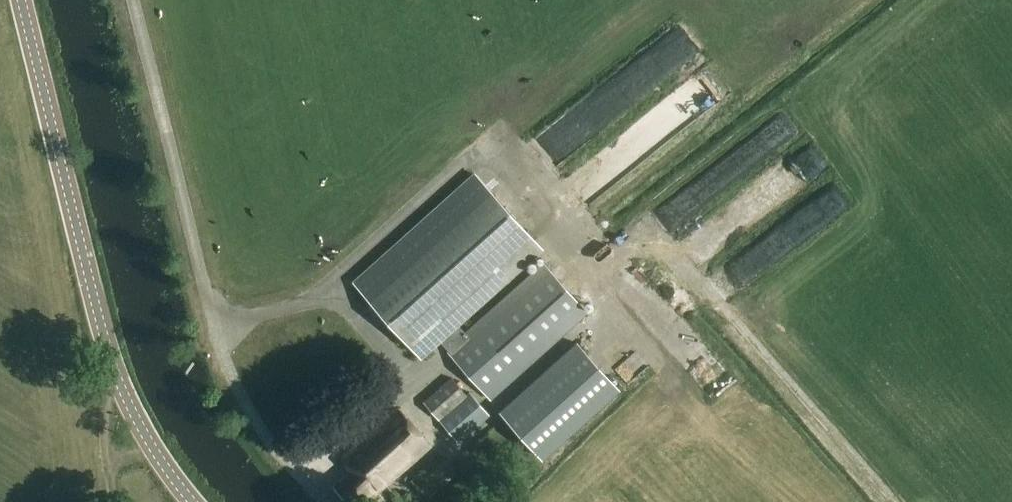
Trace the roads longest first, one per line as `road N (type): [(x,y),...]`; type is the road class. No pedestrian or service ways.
road 1 (unclassified): [(414,385),(300,472),(260,426),(226,367),(133,0)]
road 2 (tertiary): [(192,501),(116,376),(18,0)]

